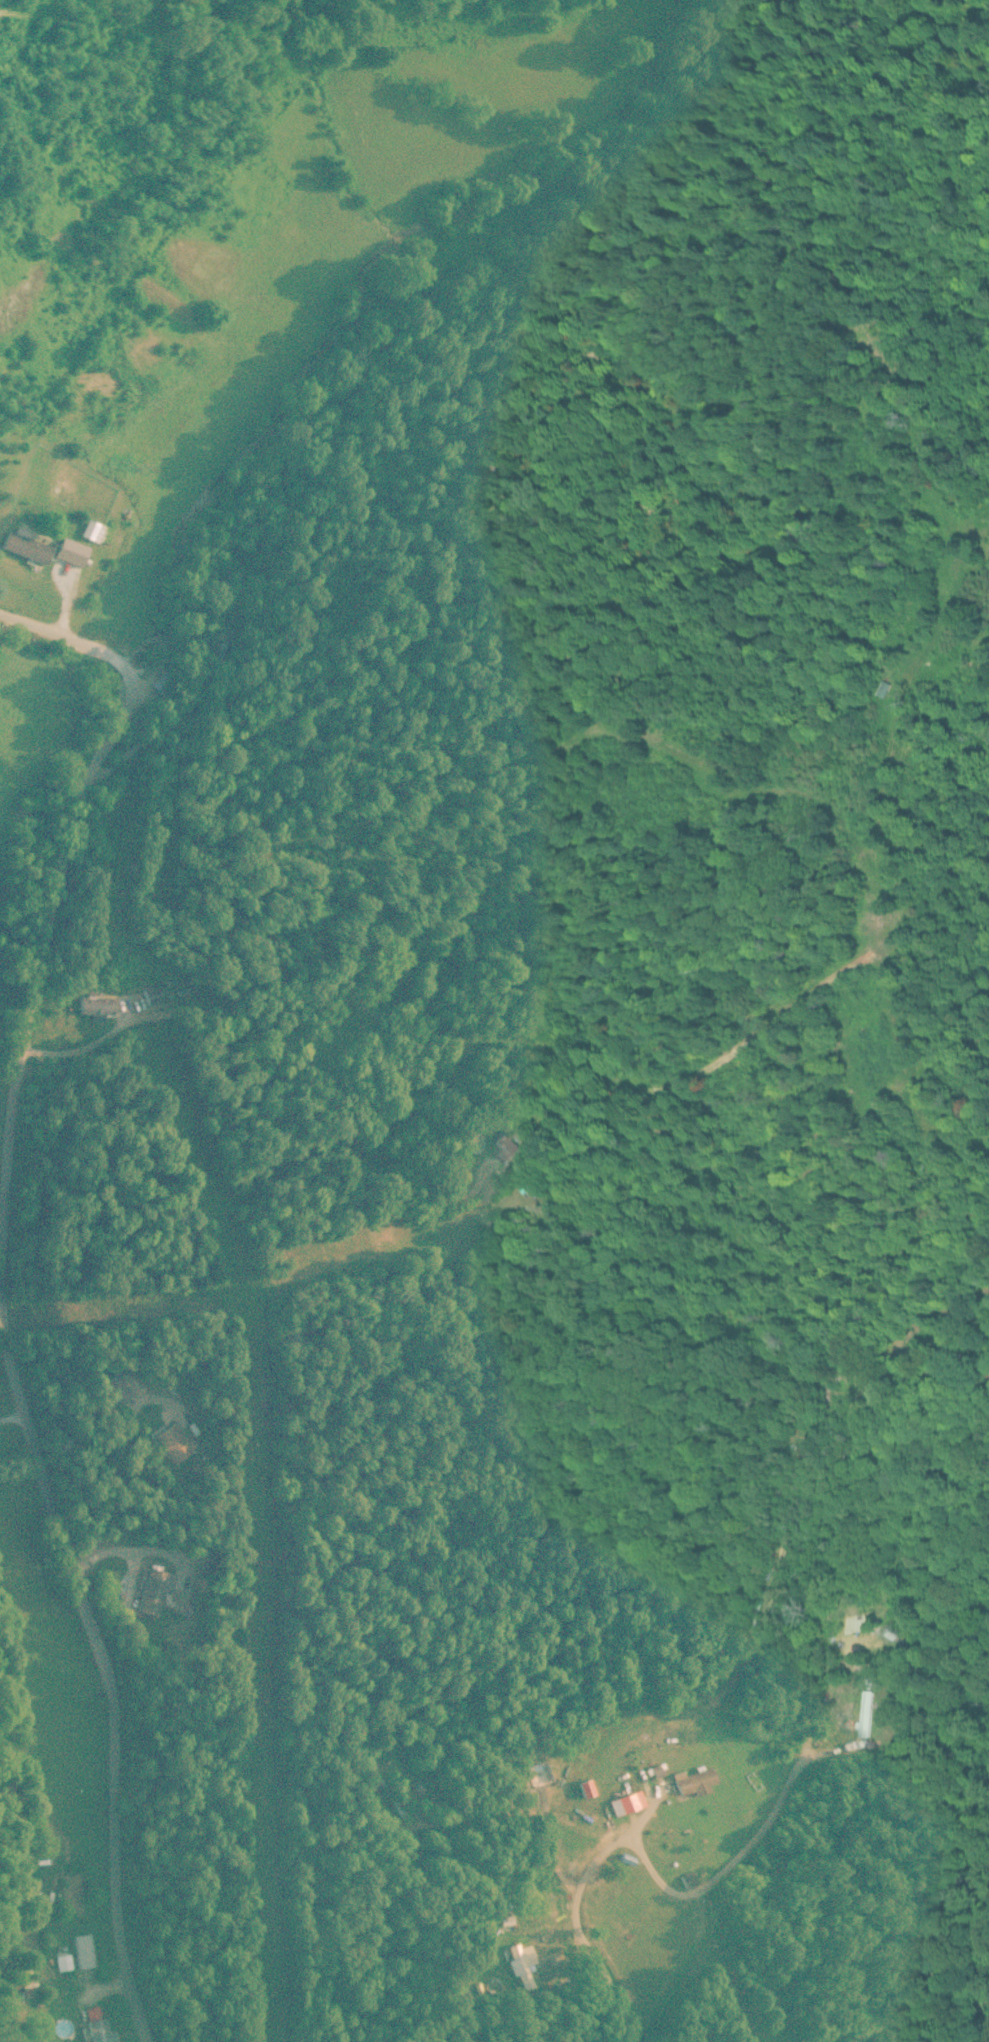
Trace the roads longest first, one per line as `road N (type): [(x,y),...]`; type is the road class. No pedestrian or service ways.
road 1 (residential): [(148,2041),(123,1938),(107,1668),(12,1369),(0,1282)]
road 2 (residential): [(0,1252),(18,1053),(37,964),(103,743),(133,690)]
road 3 (residential): [(133,690),(125,664),(104,650),(0,610)]

